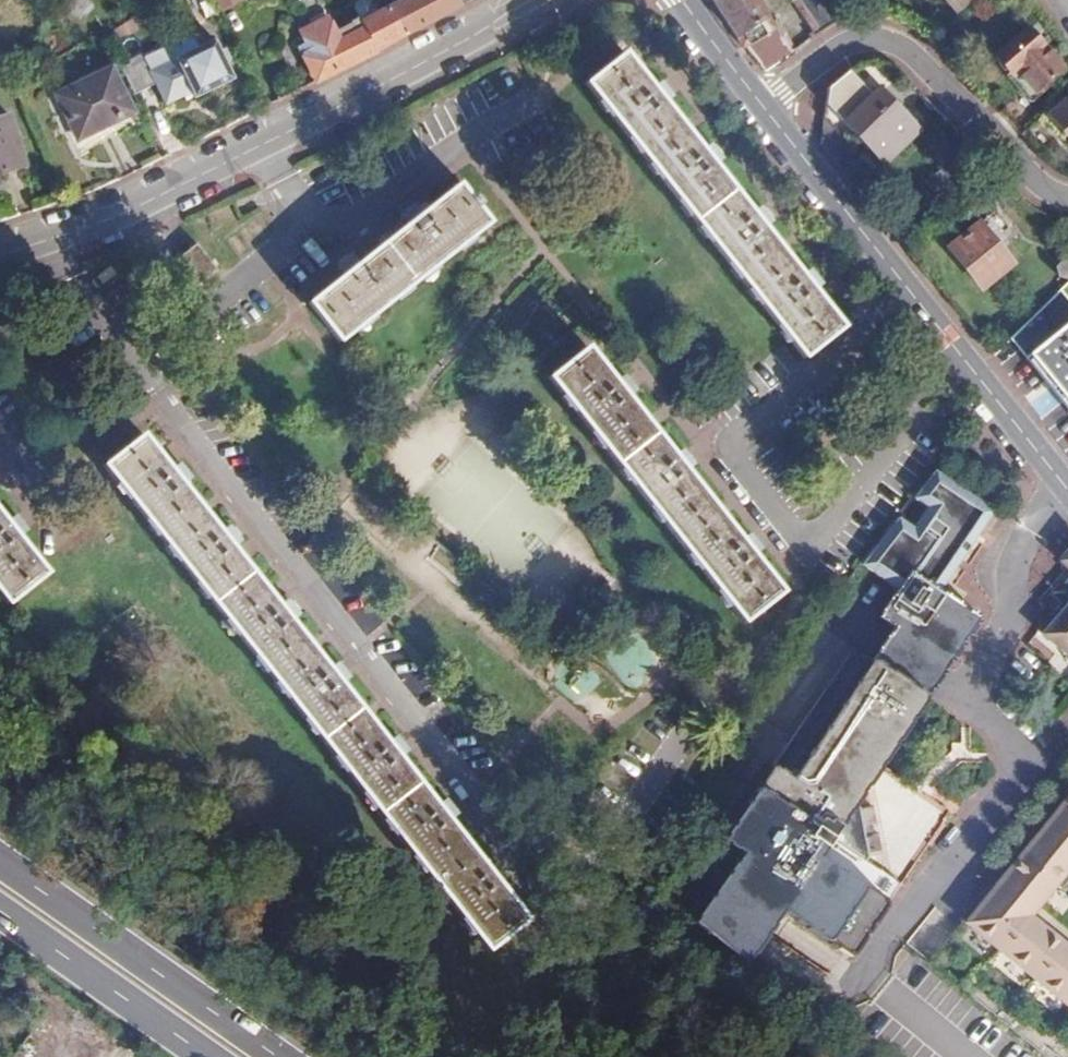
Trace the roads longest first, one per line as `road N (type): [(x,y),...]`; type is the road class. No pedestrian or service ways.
road 1 (residential): [(534,0),(198,175),(0,259)]
road 2 (residential): [(1067,492),(761,109)]
road 3 (residential): [(761,109),(860,36),(889,38),(1056,198),(1067,200)]
road 4 (primary): [(252,1056),(0,875)]
road 5 (primary): [(0,946),(183,1056)]
road 6 (residential): [(761,109),(687,0)]

